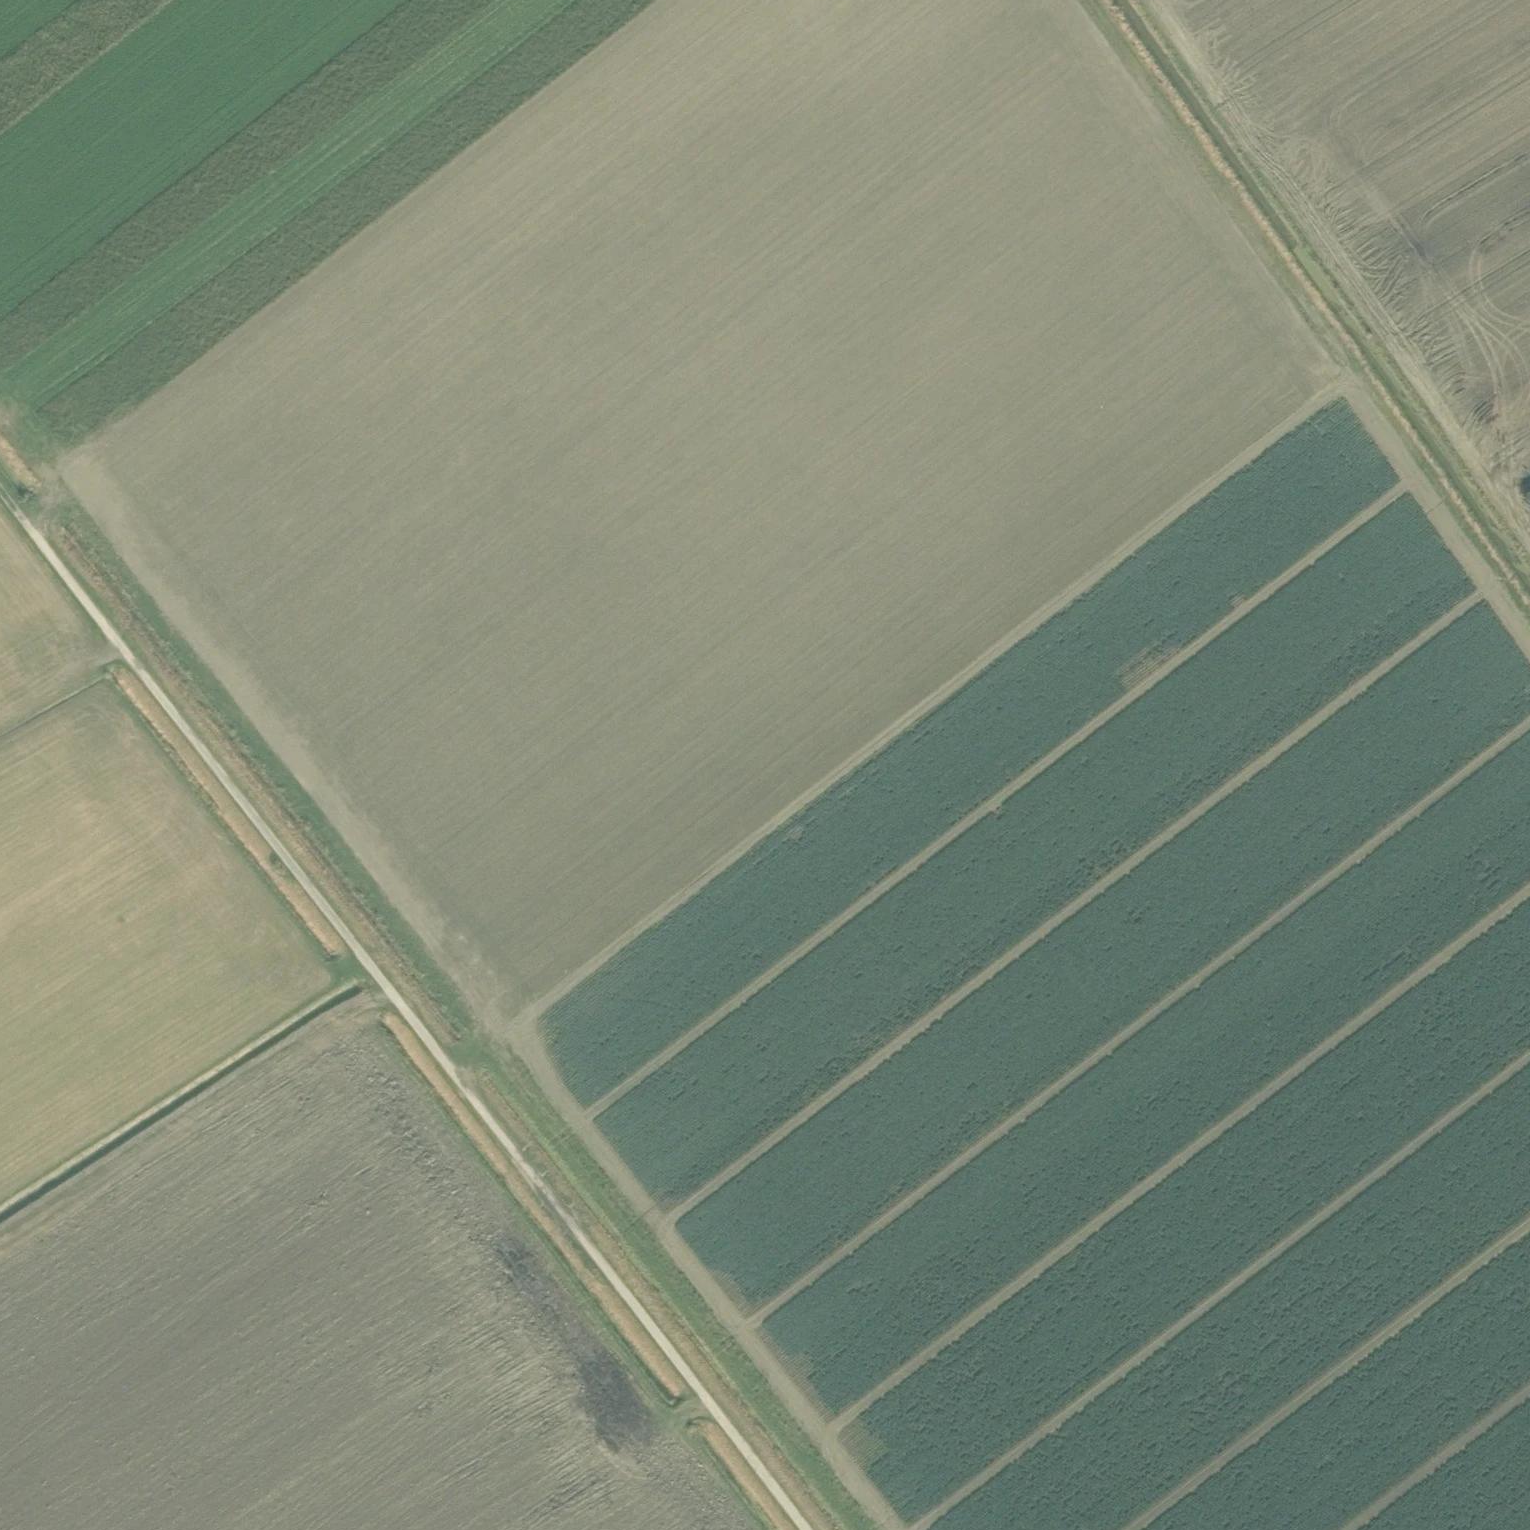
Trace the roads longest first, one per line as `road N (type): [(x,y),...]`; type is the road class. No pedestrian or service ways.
road 1 (unclassified): [(809,1529),(30,527)]

